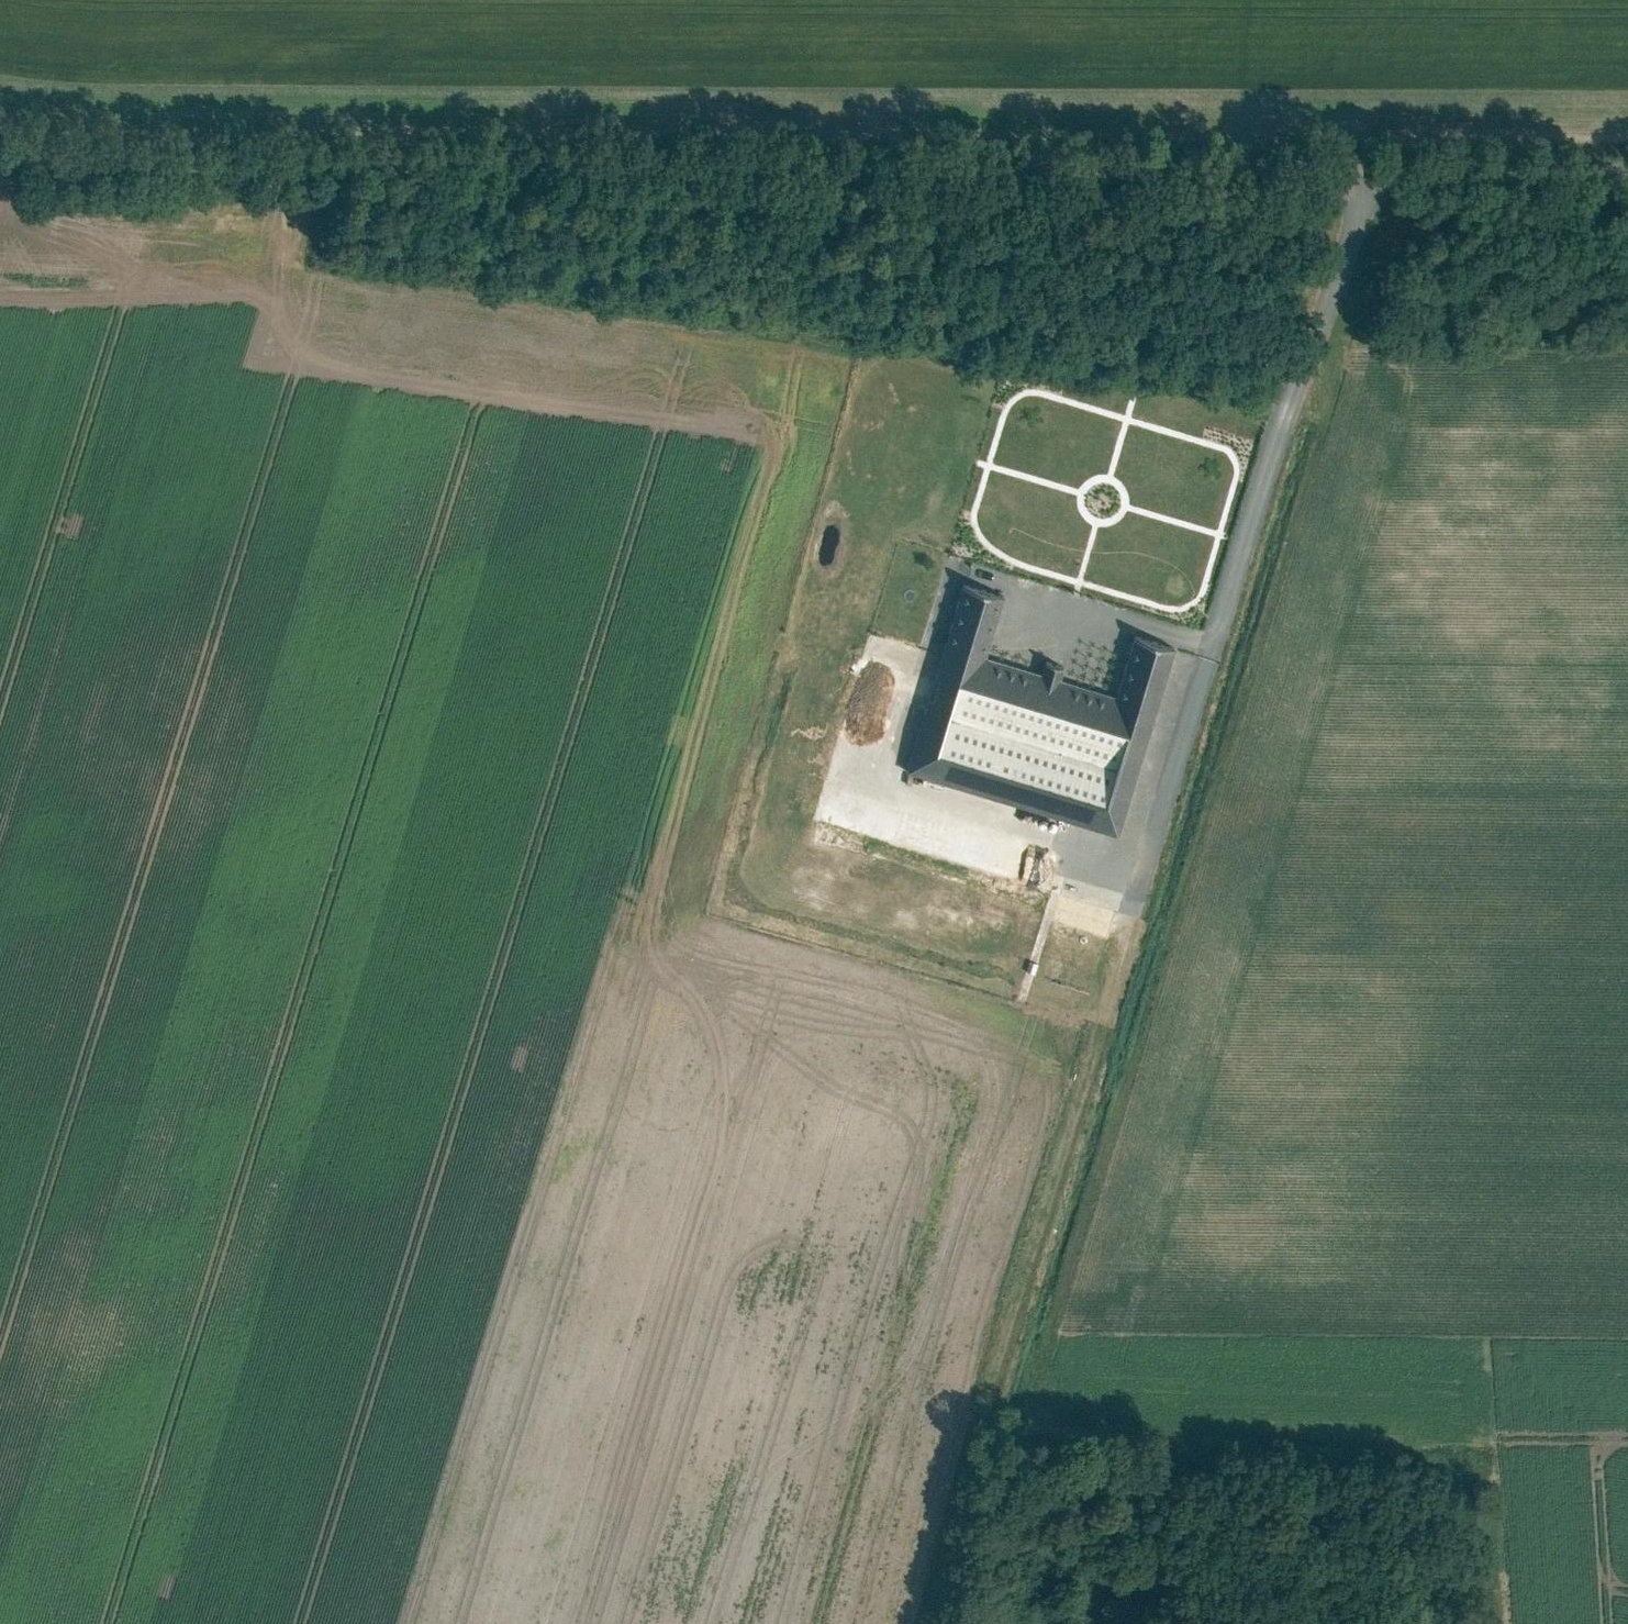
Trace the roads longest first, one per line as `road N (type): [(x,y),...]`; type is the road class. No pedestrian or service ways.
road 1 (unclassified): [(0,149),(494,180),(780,168),(1627,171)]
road 2 (track): [(1367,170),(1131,905),(929,1623)]

